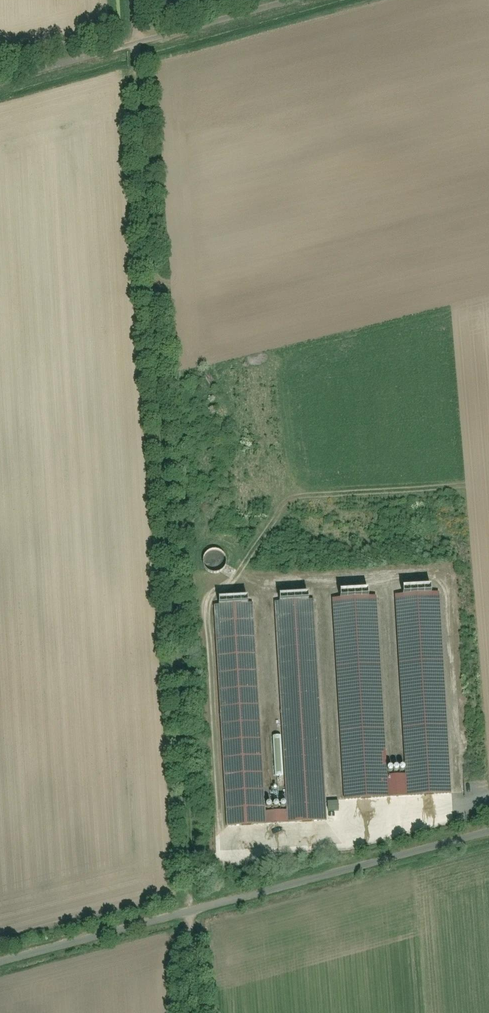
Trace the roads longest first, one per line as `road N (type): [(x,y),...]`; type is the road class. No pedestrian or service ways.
road 1 (track): [(133,39),(190,912)]
road 2 (unclassified): [(0,961),(488,833)]
road 3 (track): [(278,0),(0,77)]

